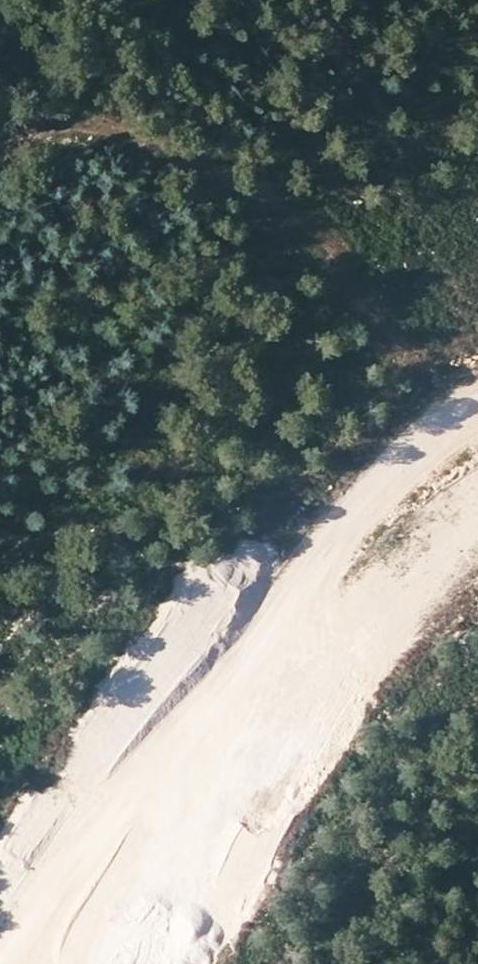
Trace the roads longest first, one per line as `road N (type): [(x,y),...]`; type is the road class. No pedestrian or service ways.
road 1 (primary): [(56,963),(184,760),(330,595),(477,468)]
road 2 (track): [(363,291),(326,244),(252,195),(106,136),(57,130),(0,147)]

